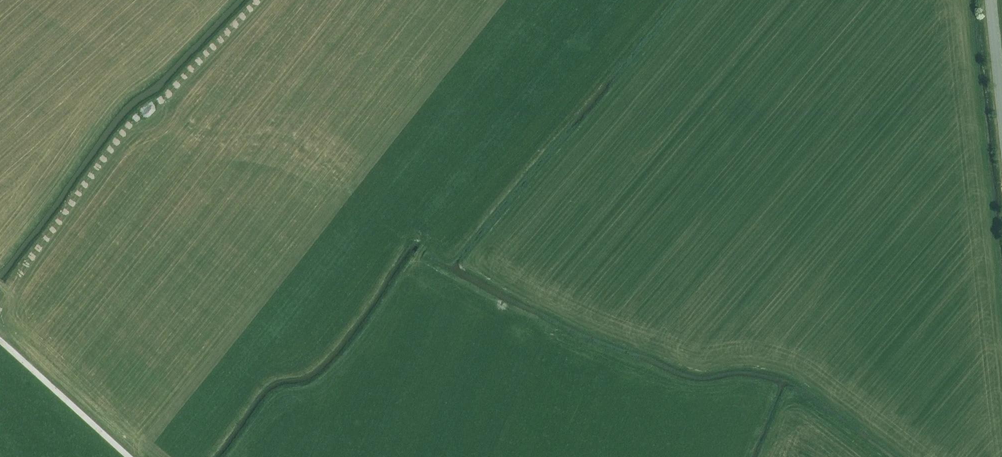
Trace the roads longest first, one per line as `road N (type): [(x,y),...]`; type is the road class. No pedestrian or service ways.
road 1 (track): [(129,456),(0,340)]

